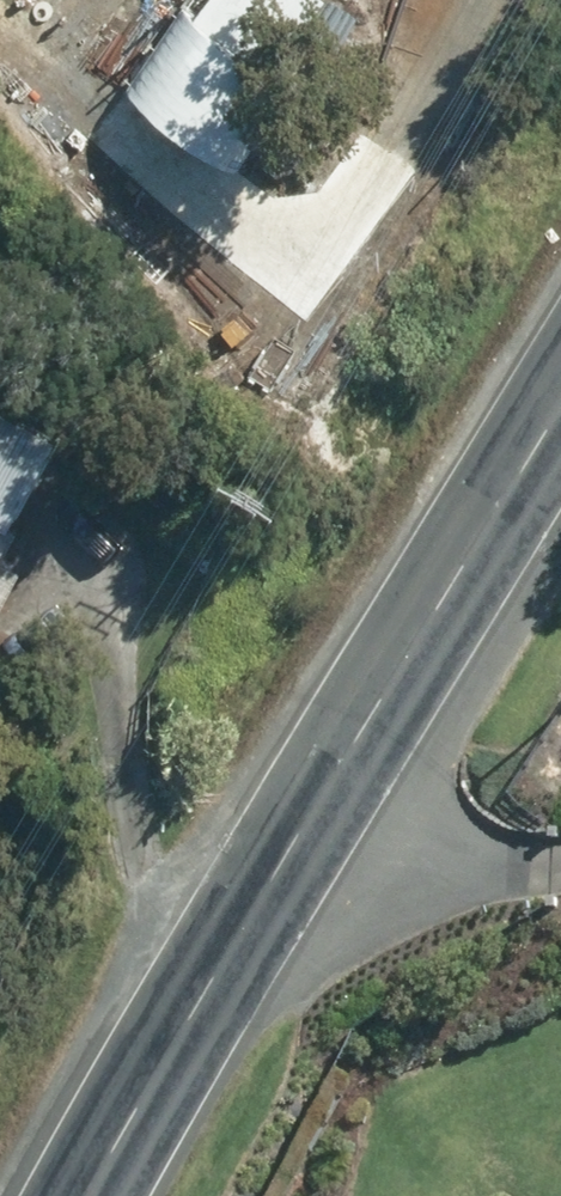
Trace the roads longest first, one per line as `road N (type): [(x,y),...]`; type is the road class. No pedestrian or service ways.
road 1 (secondary): [(95,1195),(560,421)]
road 2 (track): [(264,914),(560,884)]

